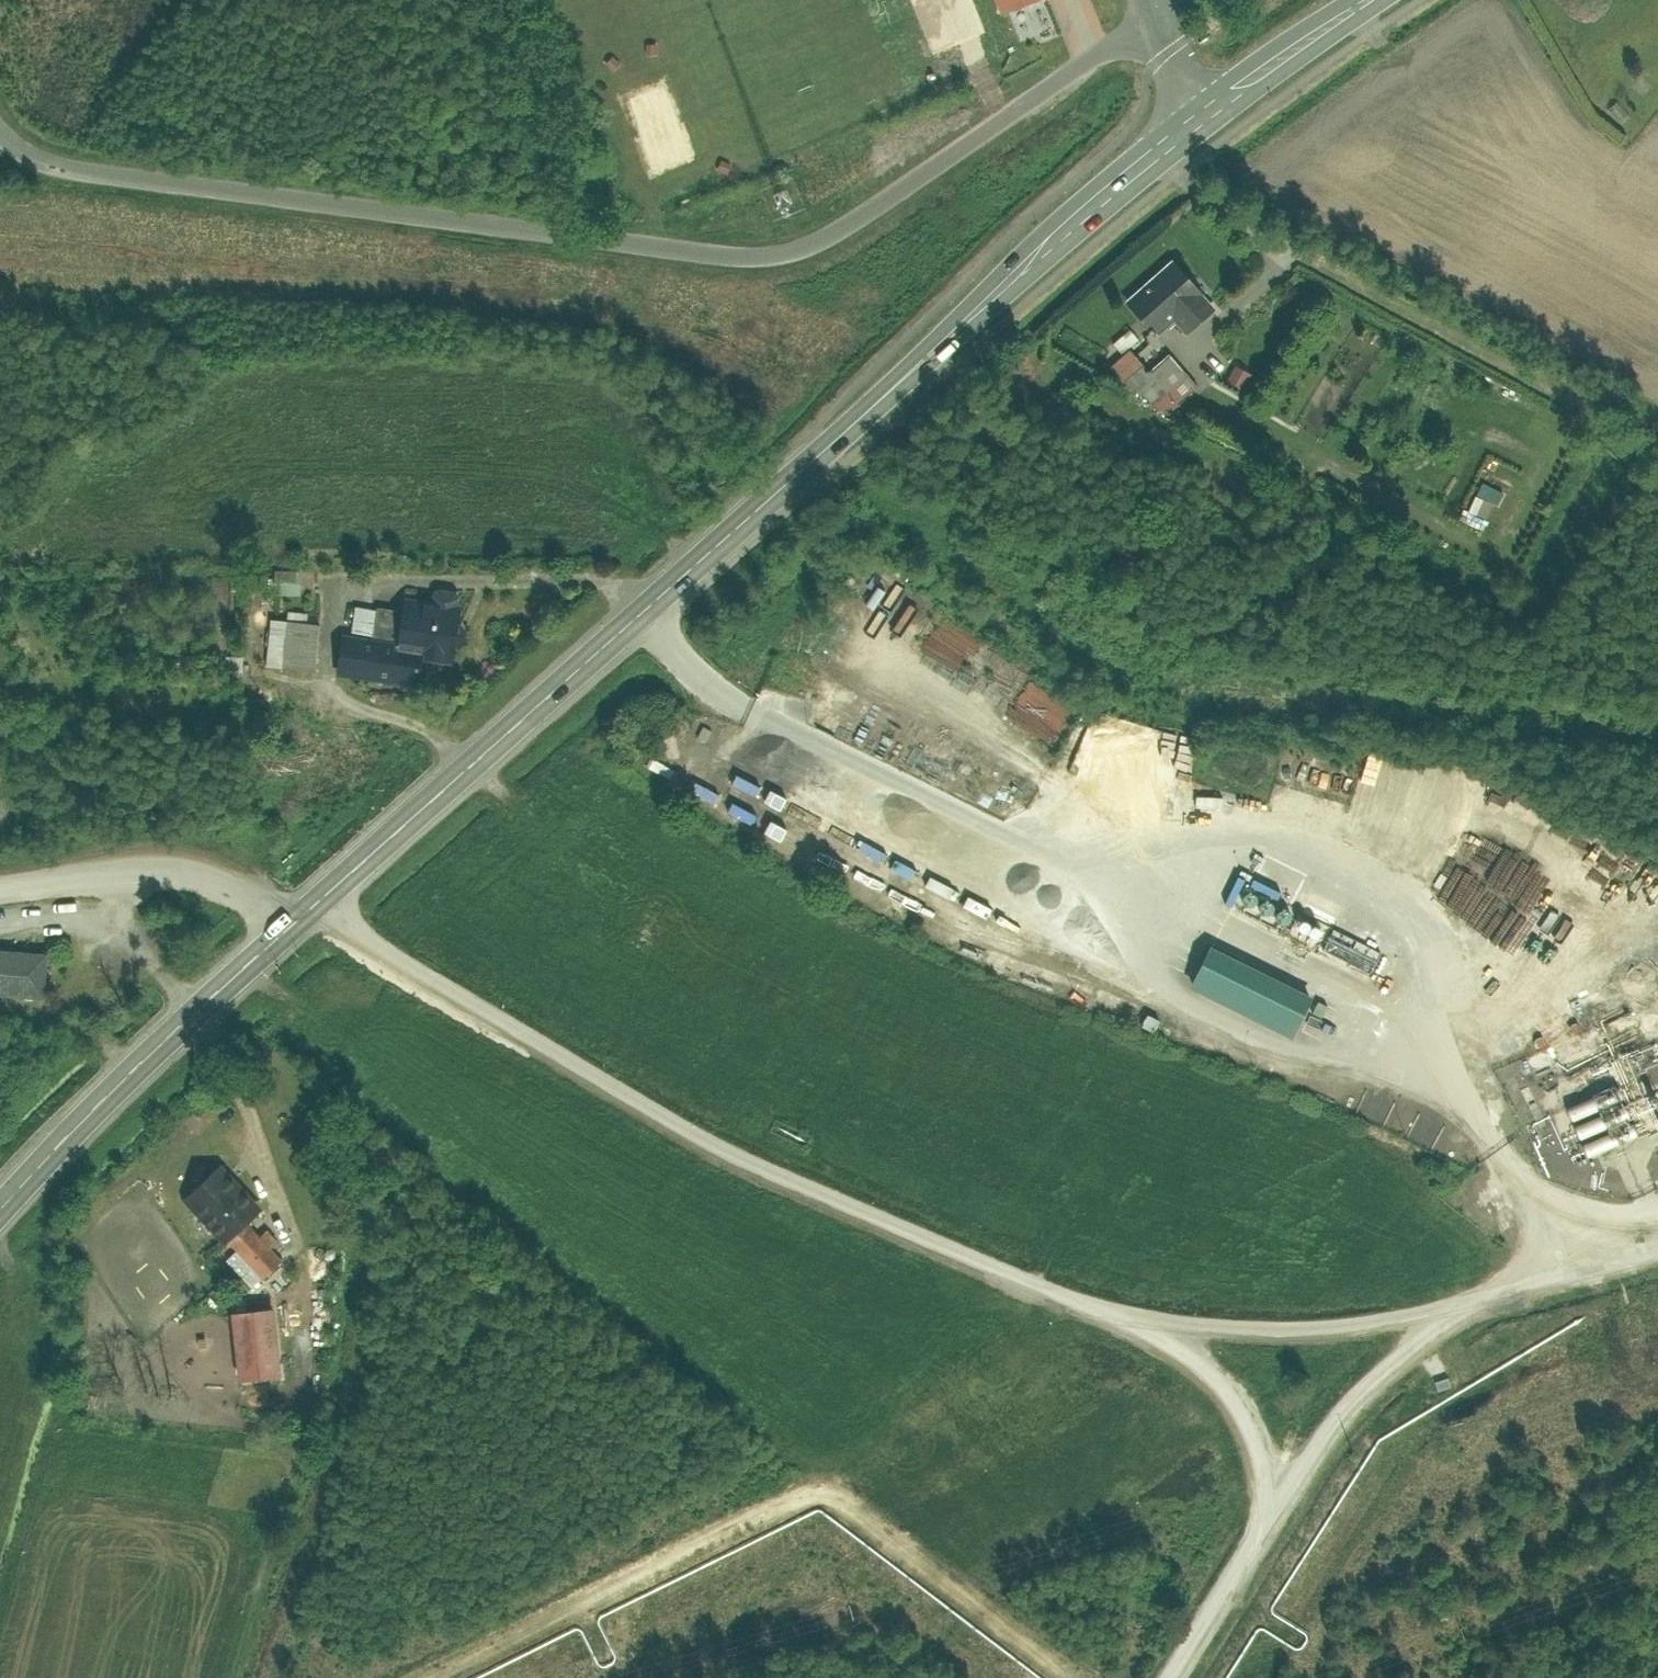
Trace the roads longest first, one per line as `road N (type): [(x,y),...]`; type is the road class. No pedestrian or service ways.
road 1 (unclassified): [(312,909),(708,1139),(1159,1329),(1205,1361),(1243,1401),(1267,1457),(1271,1495),(1264,1538),(1174,1677)]
road 2 (residential): [(0,138),(34,162),(80,173),(731,258),(780,256),(819,245),(872,214),(1149,20)]
road 3 (secondary): [(1202,117),(312,909)]
road 4 (secondary): [(287,932),(135,1071),(0,1211)]
road 5 (unclassified): [(287,932),(204,875),(116,874),(0,890)]
road 6 (secondary): [(1370,0),(1202,117)]

